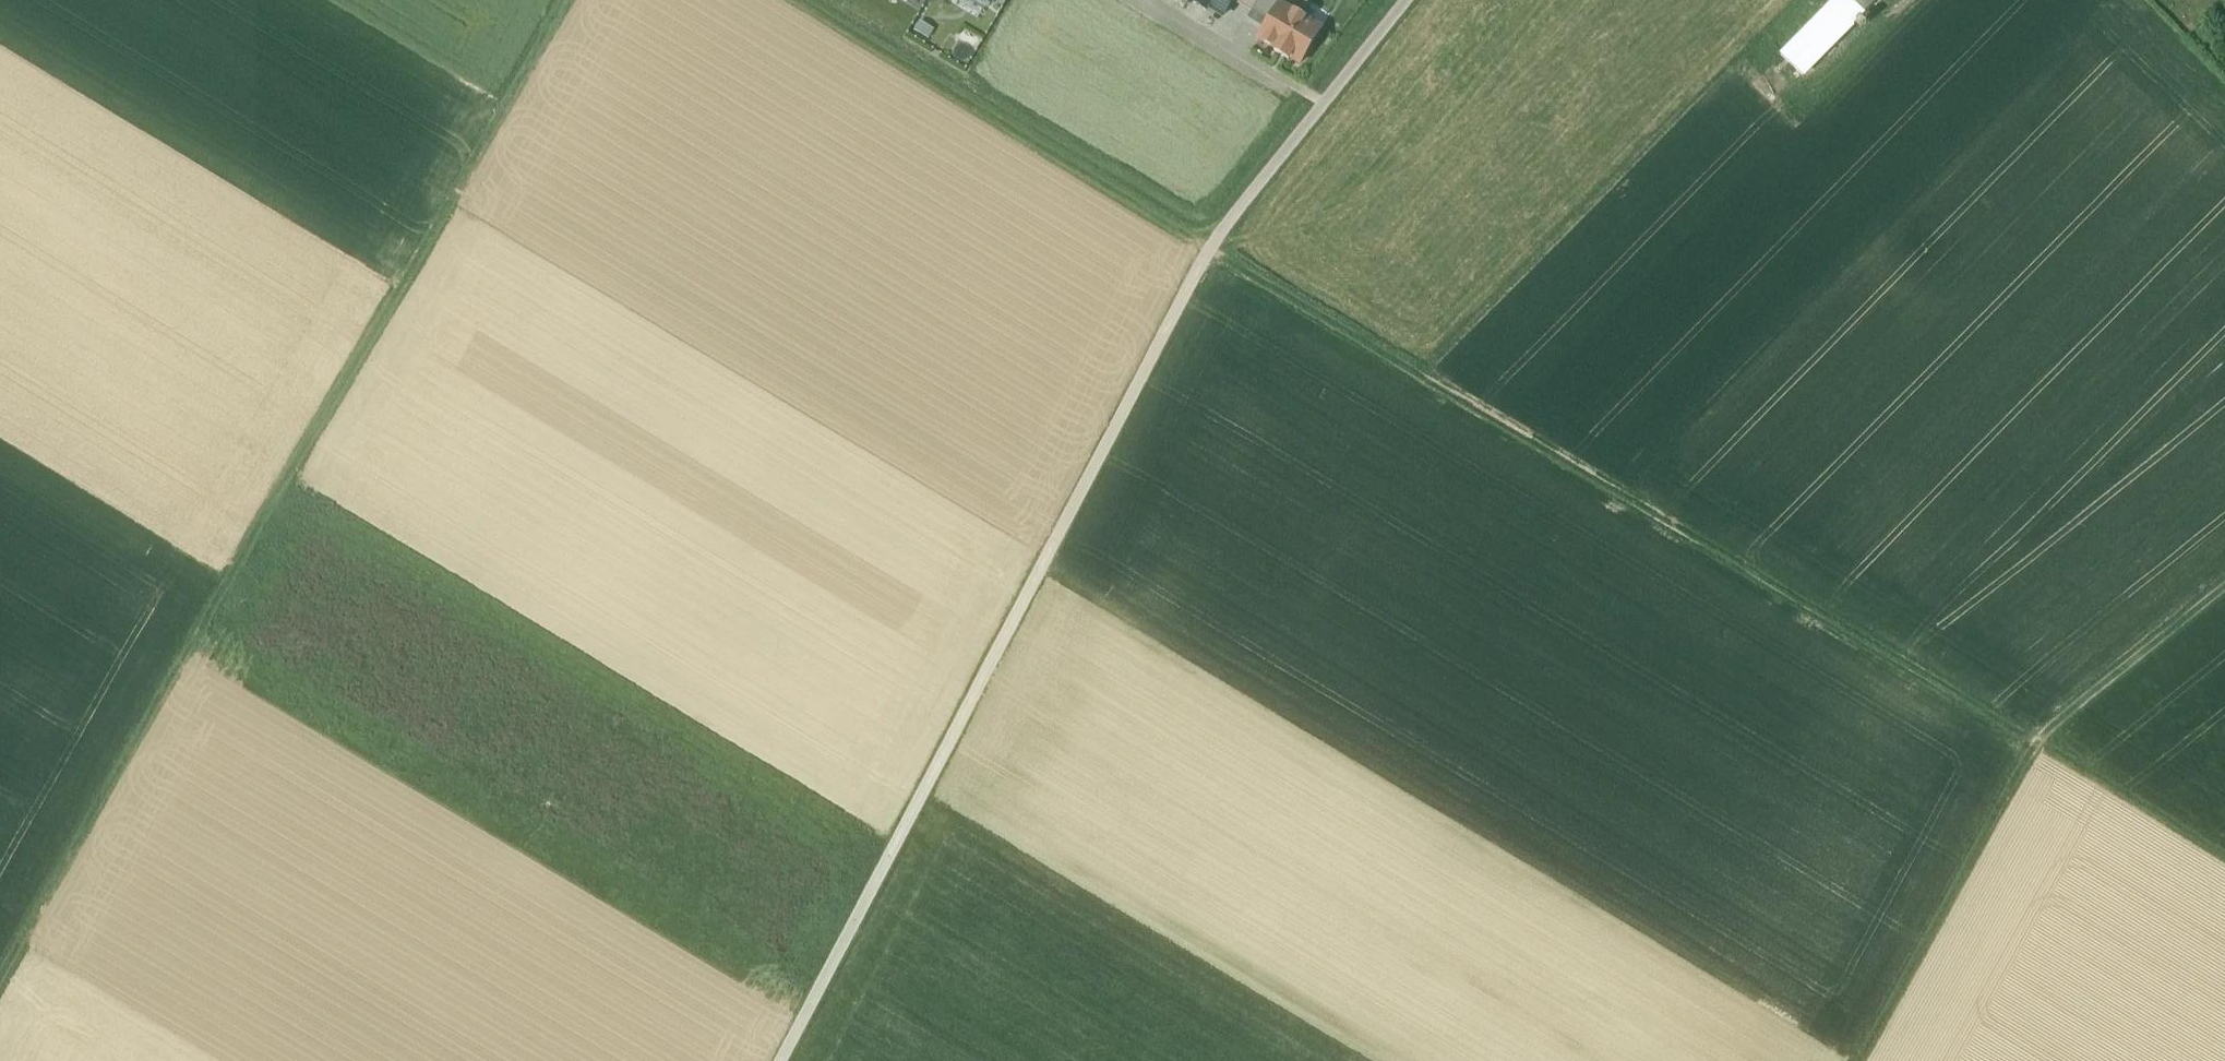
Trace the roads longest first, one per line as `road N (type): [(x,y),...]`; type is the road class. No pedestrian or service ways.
road 1 (track): [(2224,860),(1823,627),(798,0)]
road 2 (track): [(781,1060),(1210,250),(1404,0)]
road 3 (track): [(571,0),(0,1010)]
road 4 (track): [(1860,1060),(2034,743)]
road 5 (track): [(2224,590),(2034,743)]
road 6 (residential): [(1291,85),(1145,0)]

